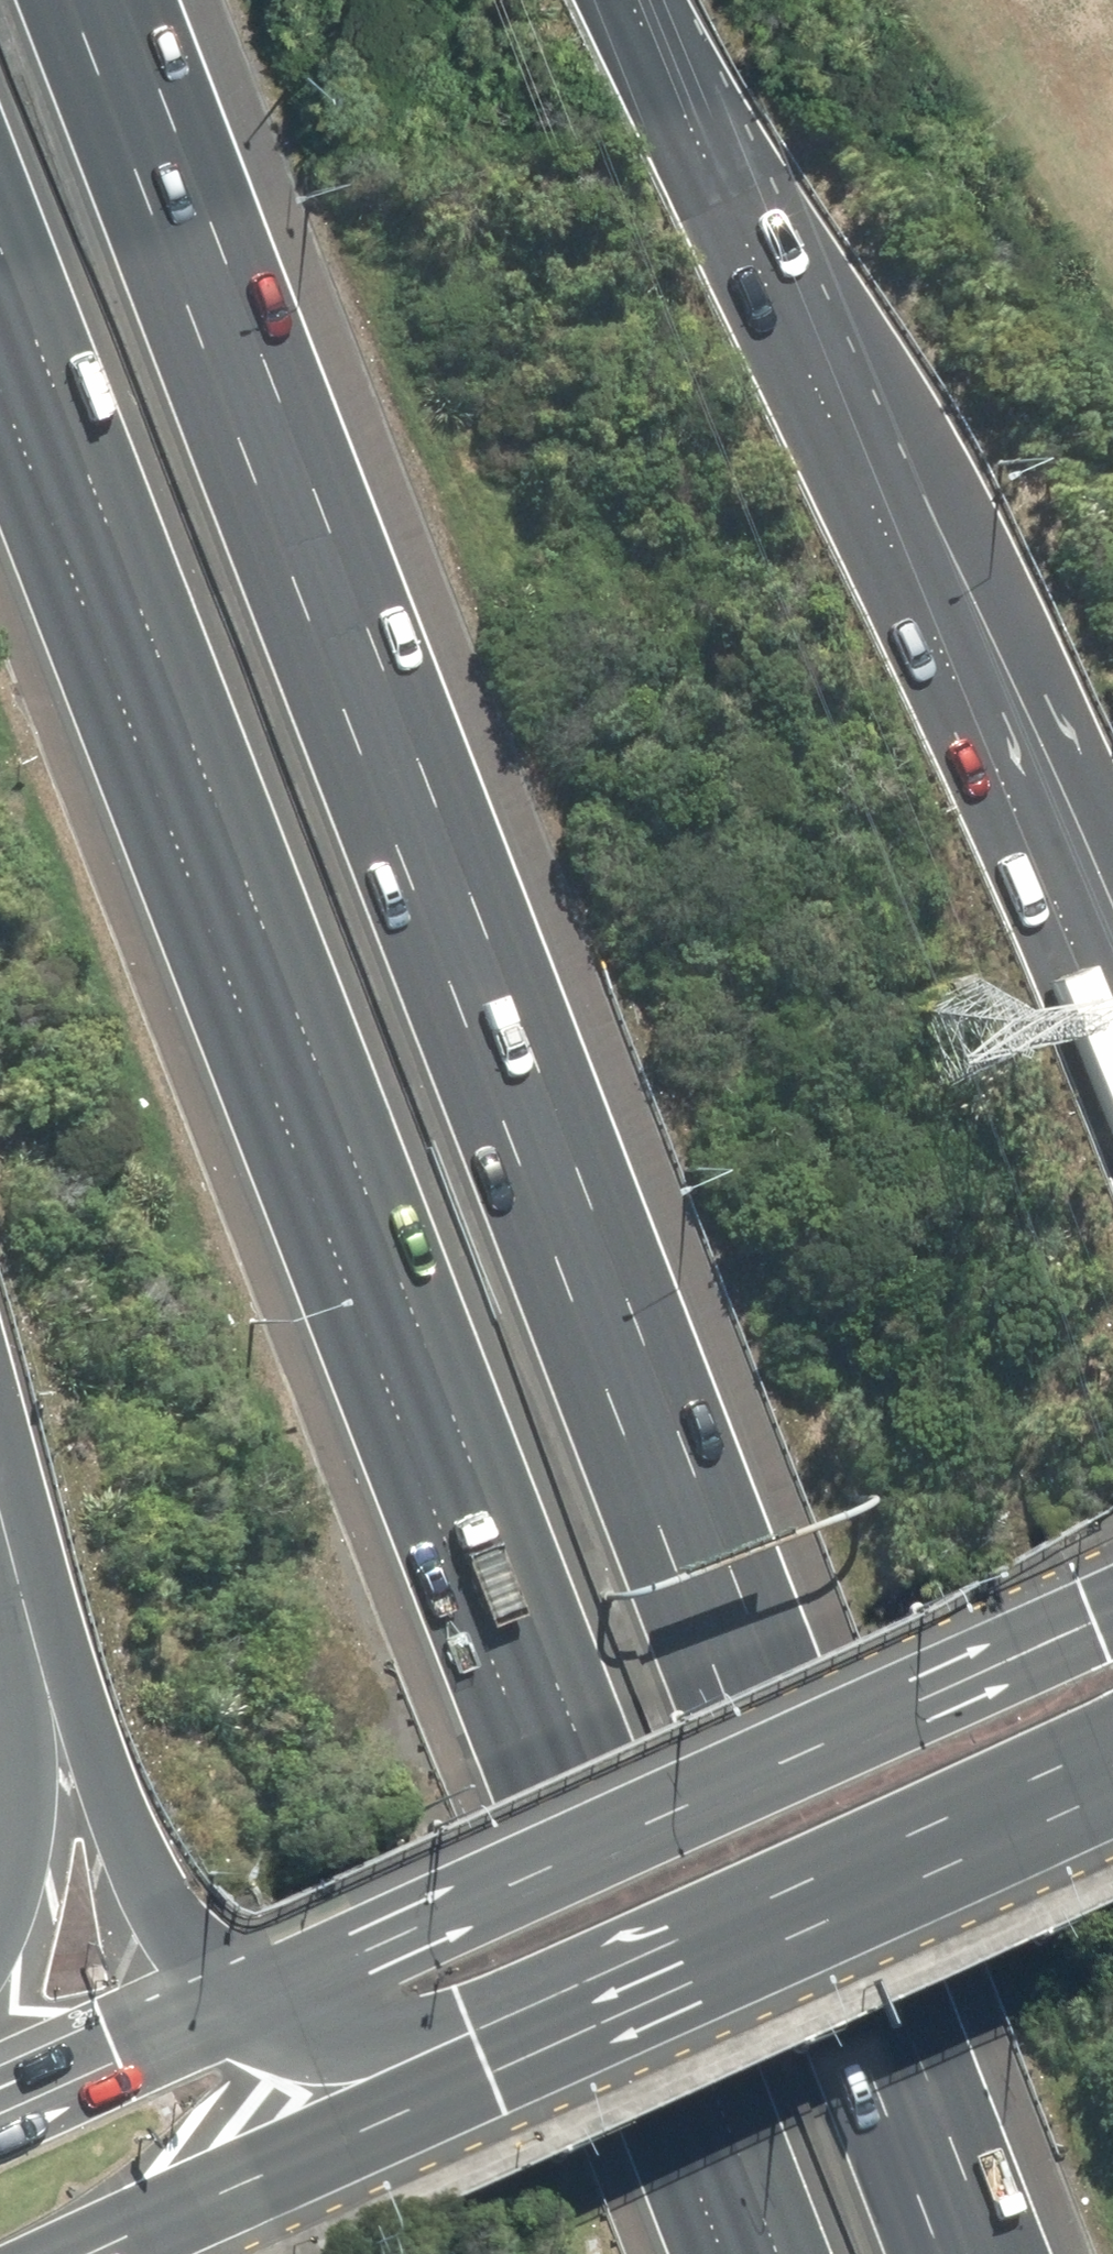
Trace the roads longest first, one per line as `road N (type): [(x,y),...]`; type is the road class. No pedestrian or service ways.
road 1 (motorway): [(68,0),(936,2253)]
road 2 (motorway): [(772,2253),(0,252)]
road 3 (primary): [(249,2006),(1112,1623)]
road 4 (primary): [(1112,1769),(487,2051)]
road 5 (motorway): [(881,479),(1112,1046)]
road 6 (motorway): [(249,2006),(167,1901),(107,1779),(0,1487)]
road 7 (motorway): [(648,0),(881,479)]
road 8 (primary): [(487,2051),(266,2174),(82,2253)]
road 9 (motorway): [(881,479),(985,566),(1112,831)]
road 10 (motorway): [(0,1907),(22,1786),(0,1596)]
road 11 (primary): [(0,2106),(249,2006)]
road 12 (motorway): [(487,2051),(368,2059),(314,2048),(249,2006)]

